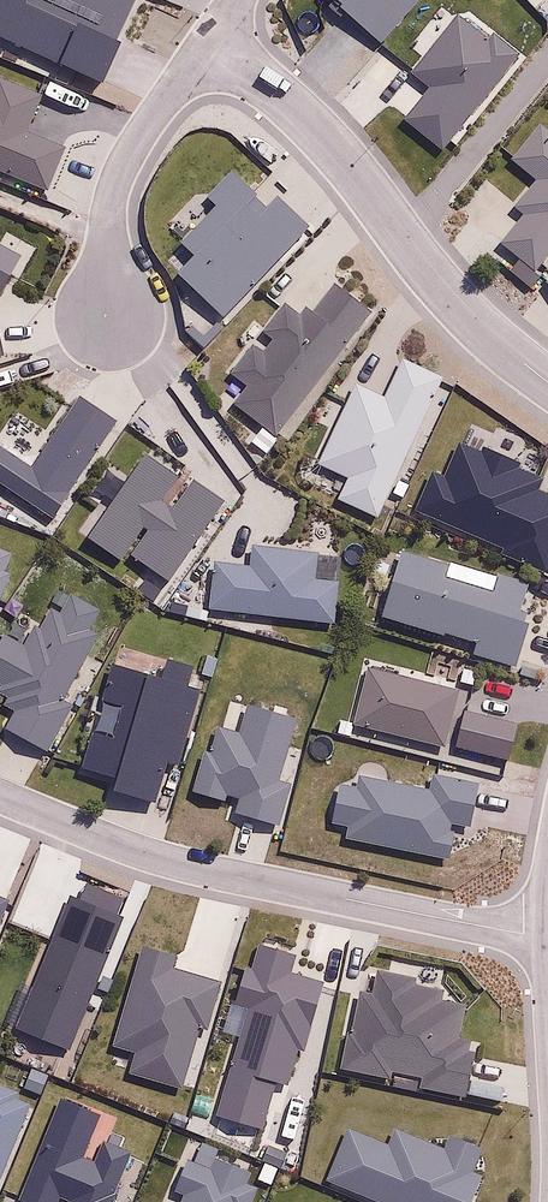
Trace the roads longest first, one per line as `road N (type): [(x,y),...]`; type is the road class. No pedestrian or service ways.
road 1 (residential): [(547,933),(163,859),(0,794)]
road 2 (residential): [(208,41),(306,119),(459,305),(547,382)]
road 3 (residential): [(107,318),(113,191),(132,146),(208,41)]

